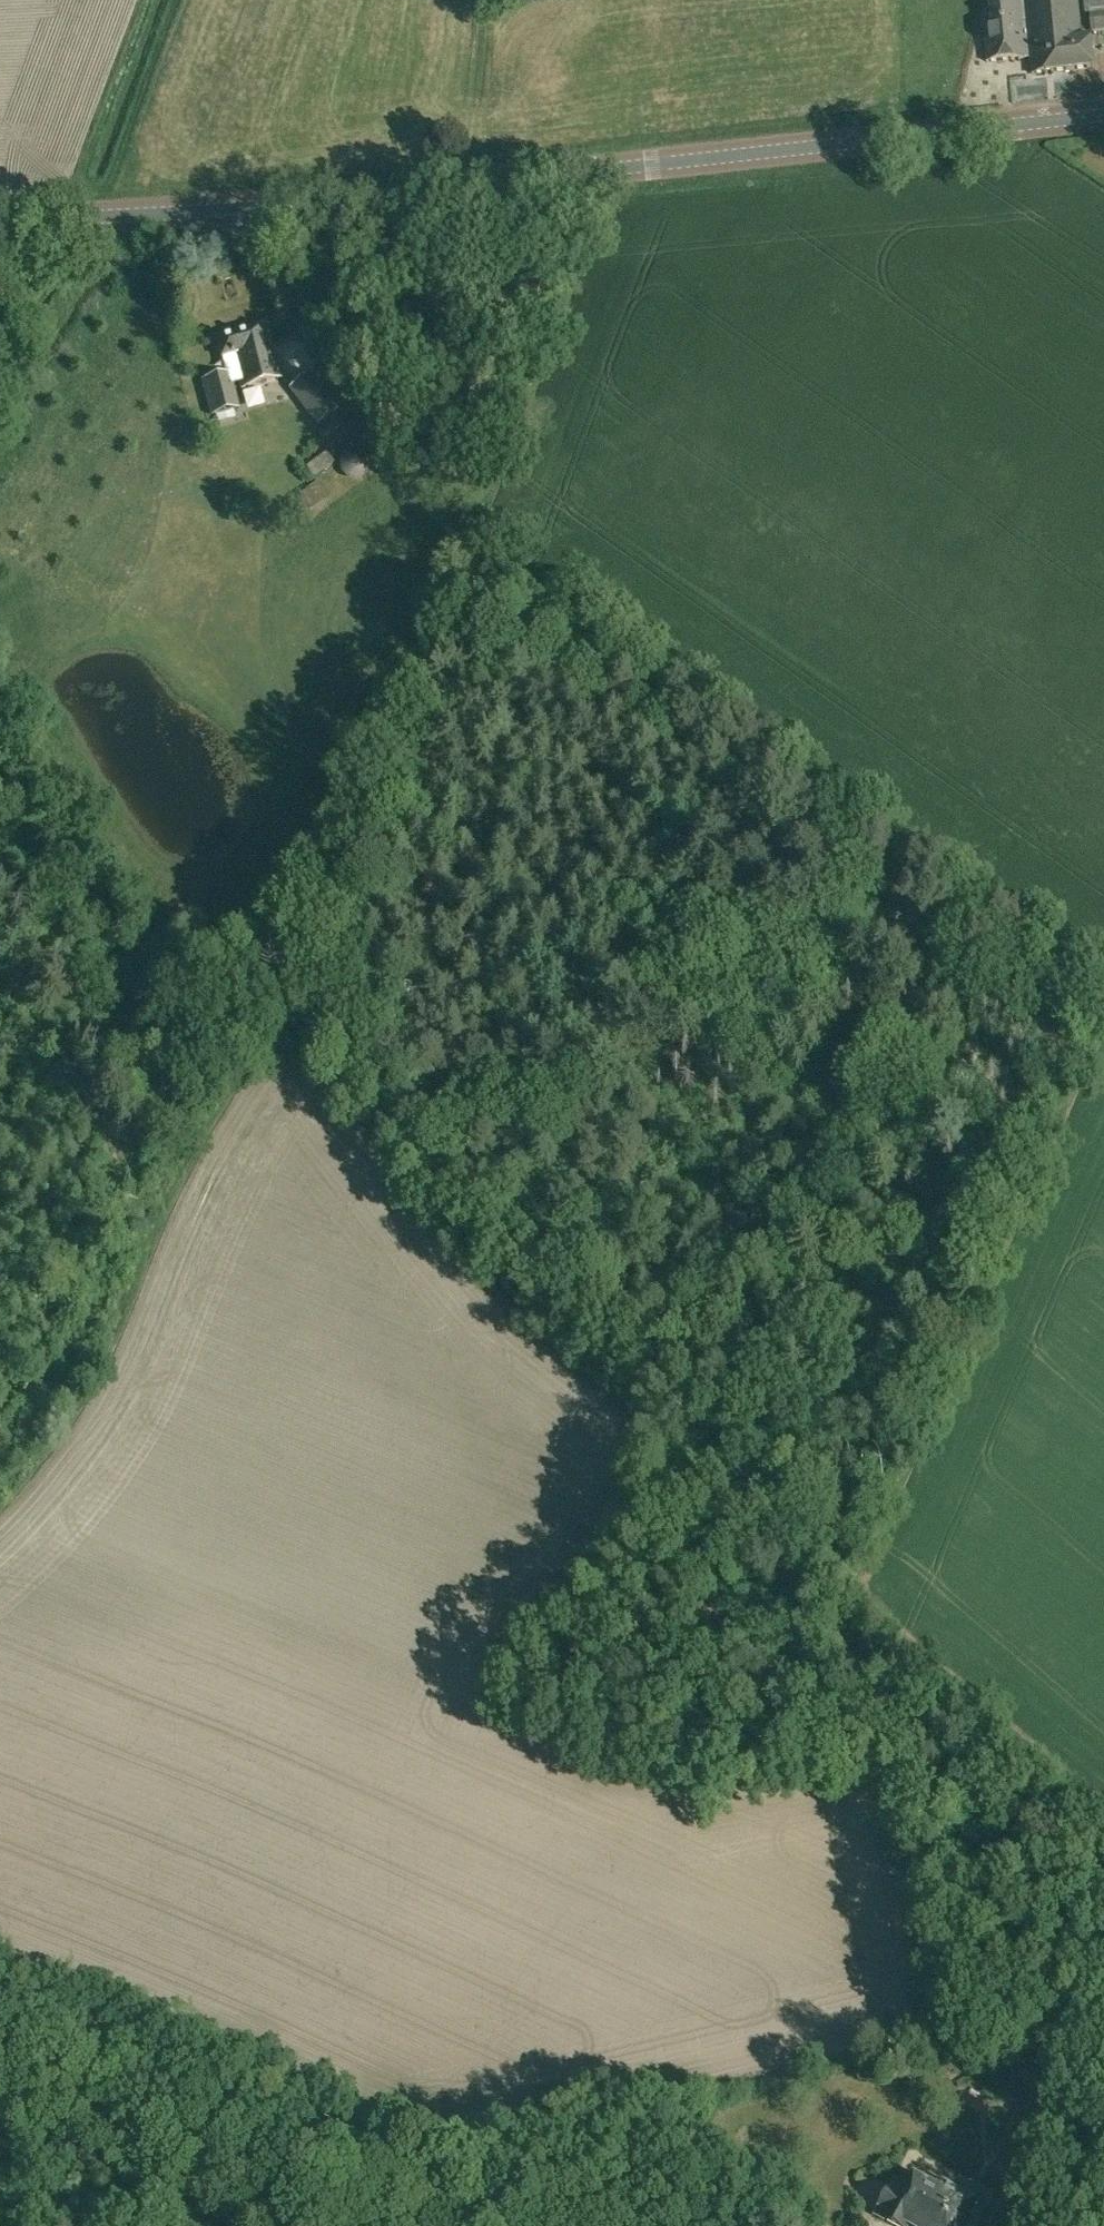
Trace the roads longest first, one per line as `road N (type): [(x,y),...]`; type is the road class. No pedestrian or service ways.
road 1 (track): [(1103,970),(447,497),(377,427),(305,331),(231,206)]
road 2 (primary): [(1103,113),(266,205),(0,216)]
road 3 (track): [(0,2018),(434,2225)]

